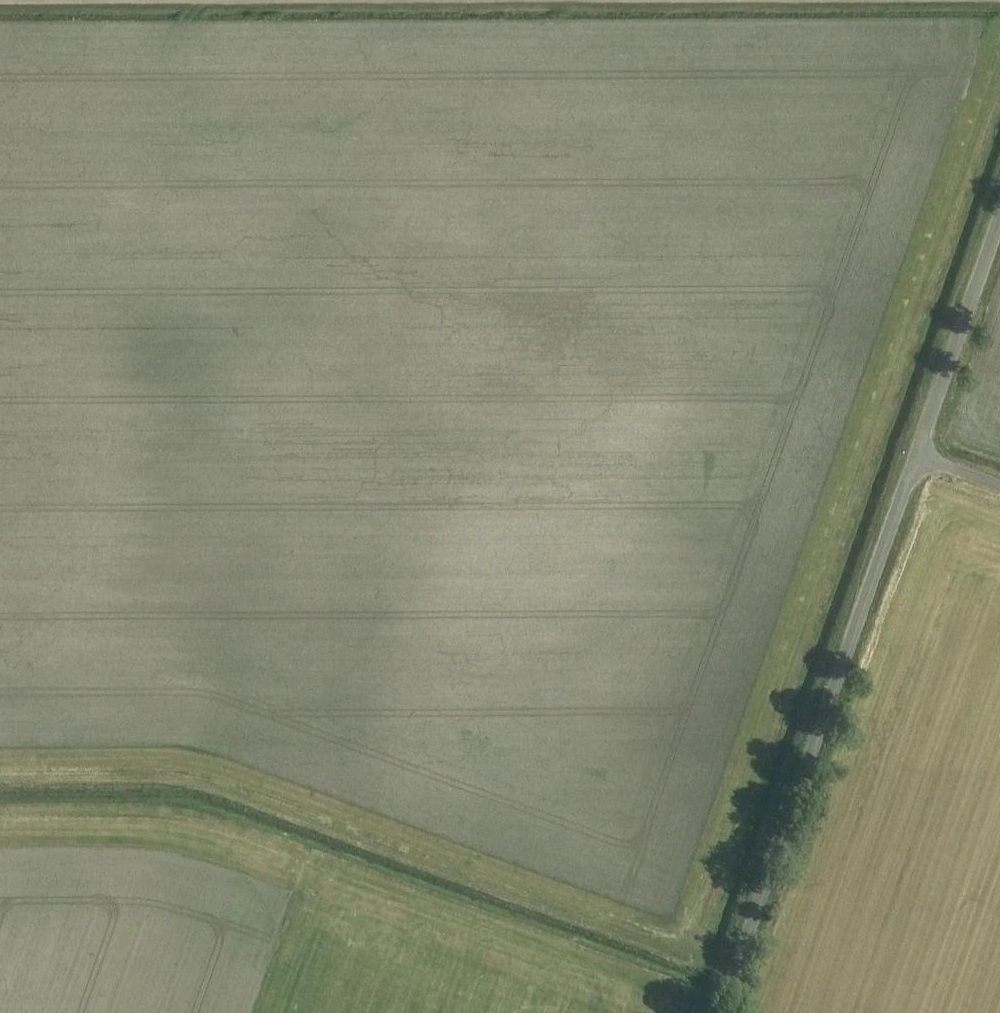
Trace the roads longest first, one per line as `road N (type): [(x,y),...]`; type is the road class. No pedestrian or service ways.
road 1 (unclassified): [(720,1012),(916,457)]
road 2 (unclassified): [(916,457),(999,219)]

